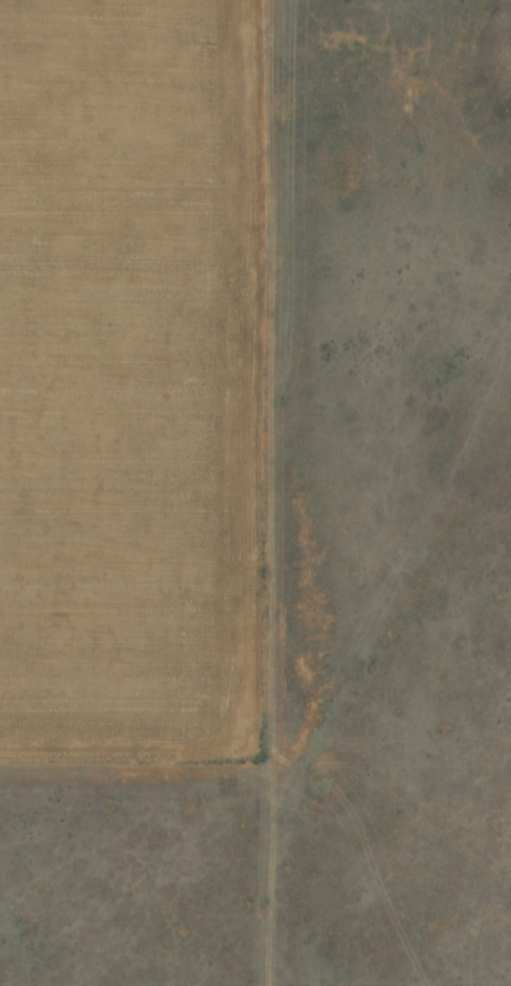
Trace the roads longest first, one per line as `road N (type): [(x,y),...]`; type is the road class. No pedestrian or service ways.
road 1 (track): [(317,985),(350,0)]
road 2 (track): [(0,777),(336,764),(379,636),(510,363)]

